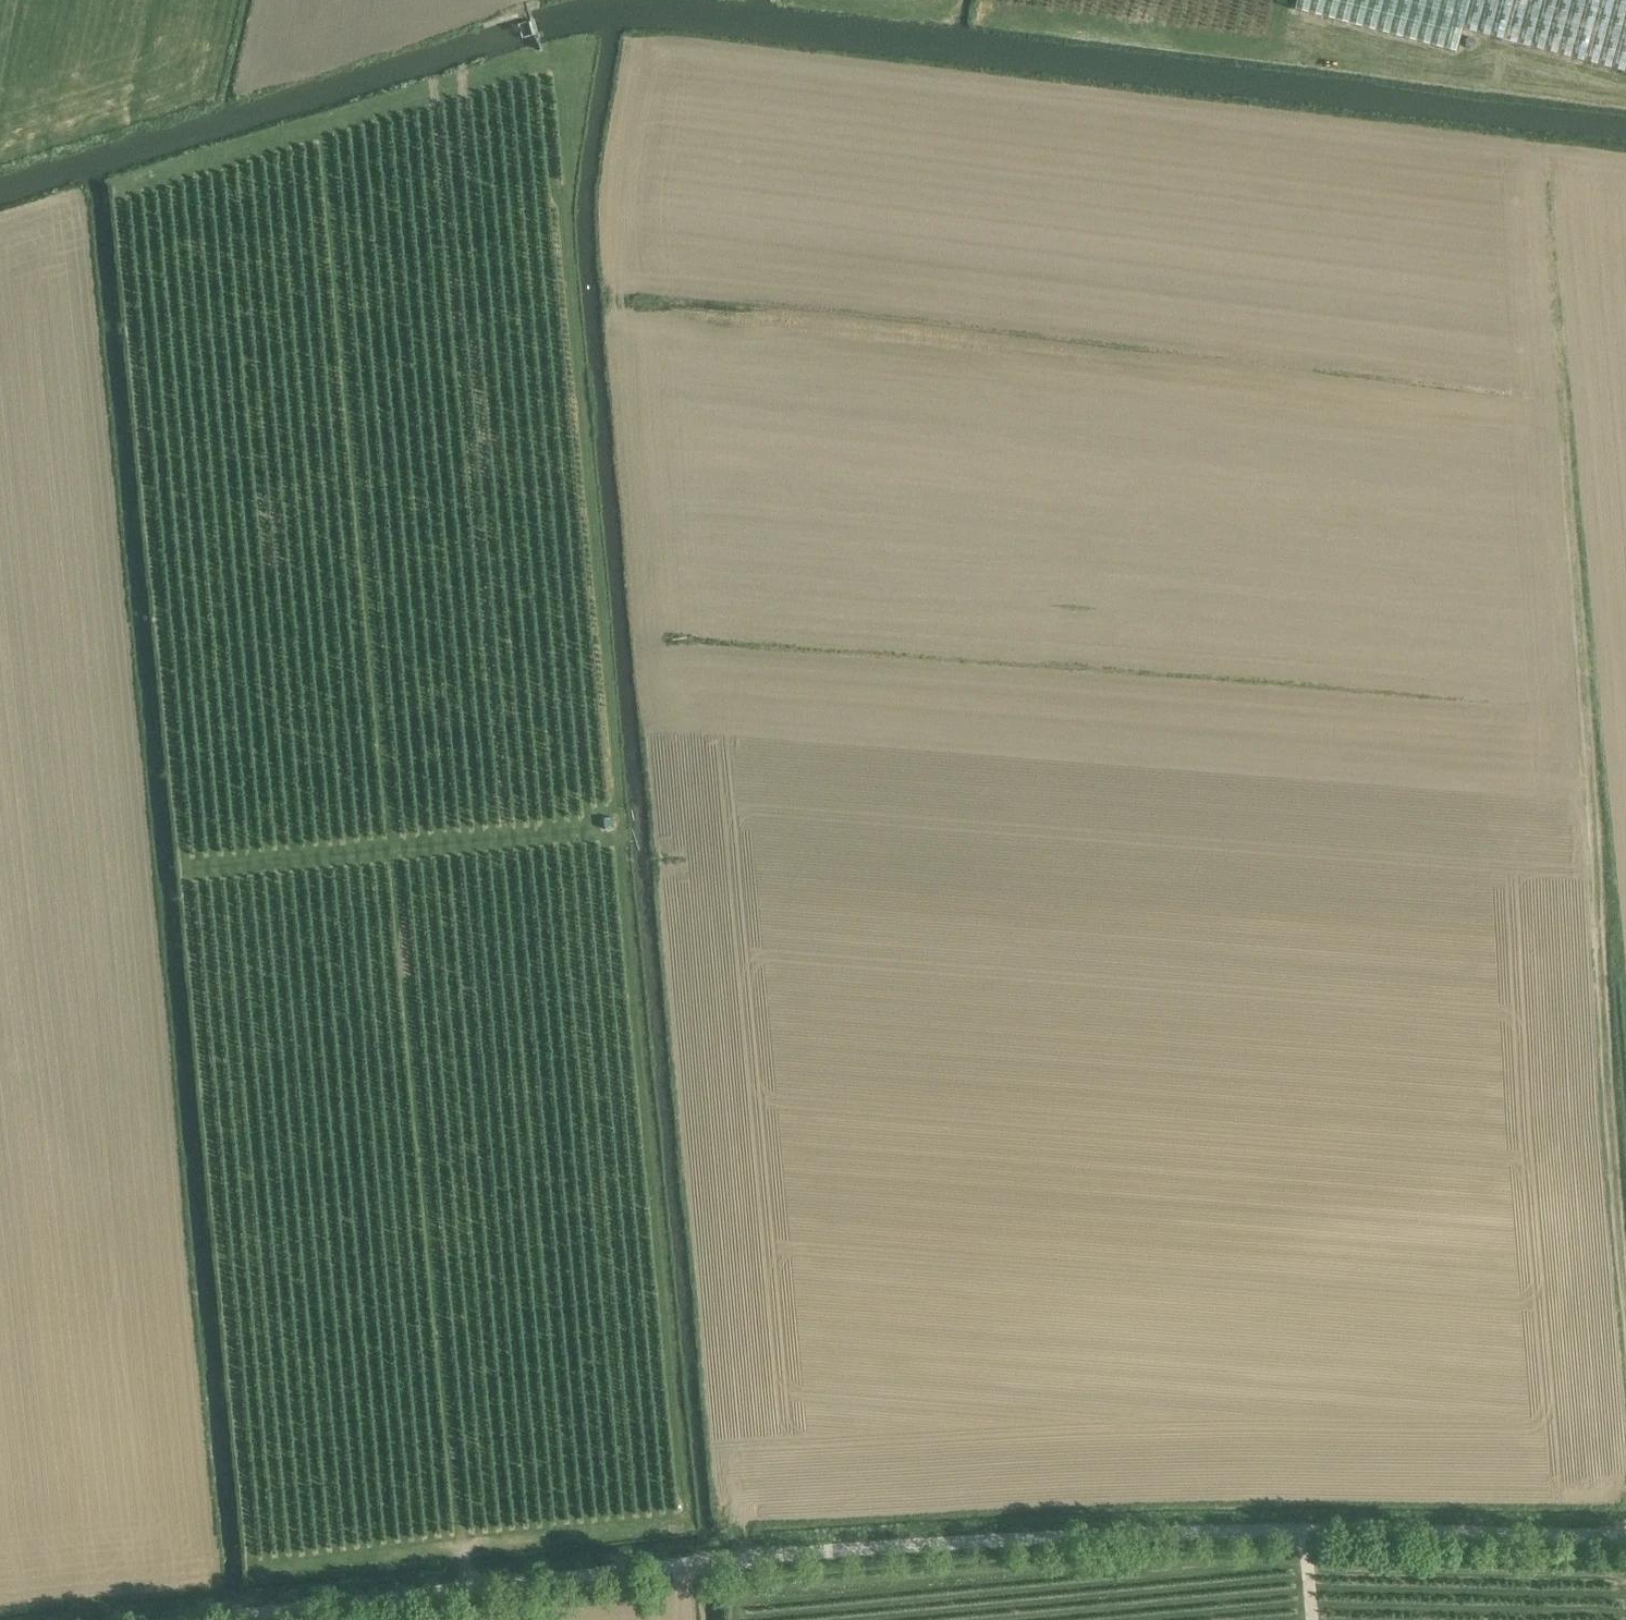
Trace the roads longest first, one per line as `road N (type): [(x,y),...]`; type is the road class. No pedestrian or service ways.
road 1 (unclassified): [(192,1619),(656,1569),(1234,1531),(1625,1537)]
road 2 (track): [(1625,1284),(1595,950)]

